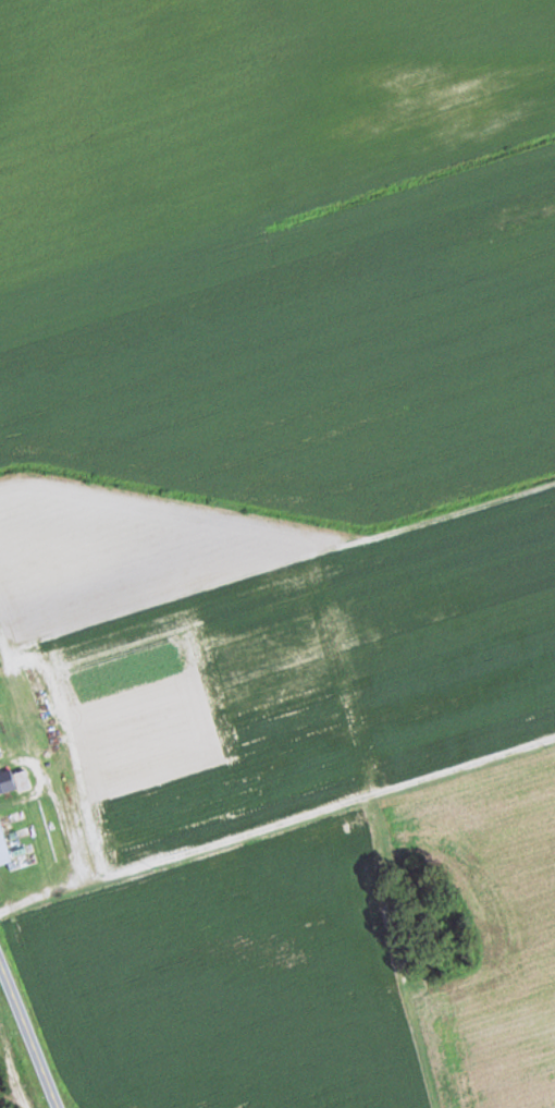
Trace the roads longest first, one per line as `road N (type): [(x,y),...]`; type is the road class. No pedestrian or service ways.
road 1 (tertiary): [(61,1107),(0,950)]

